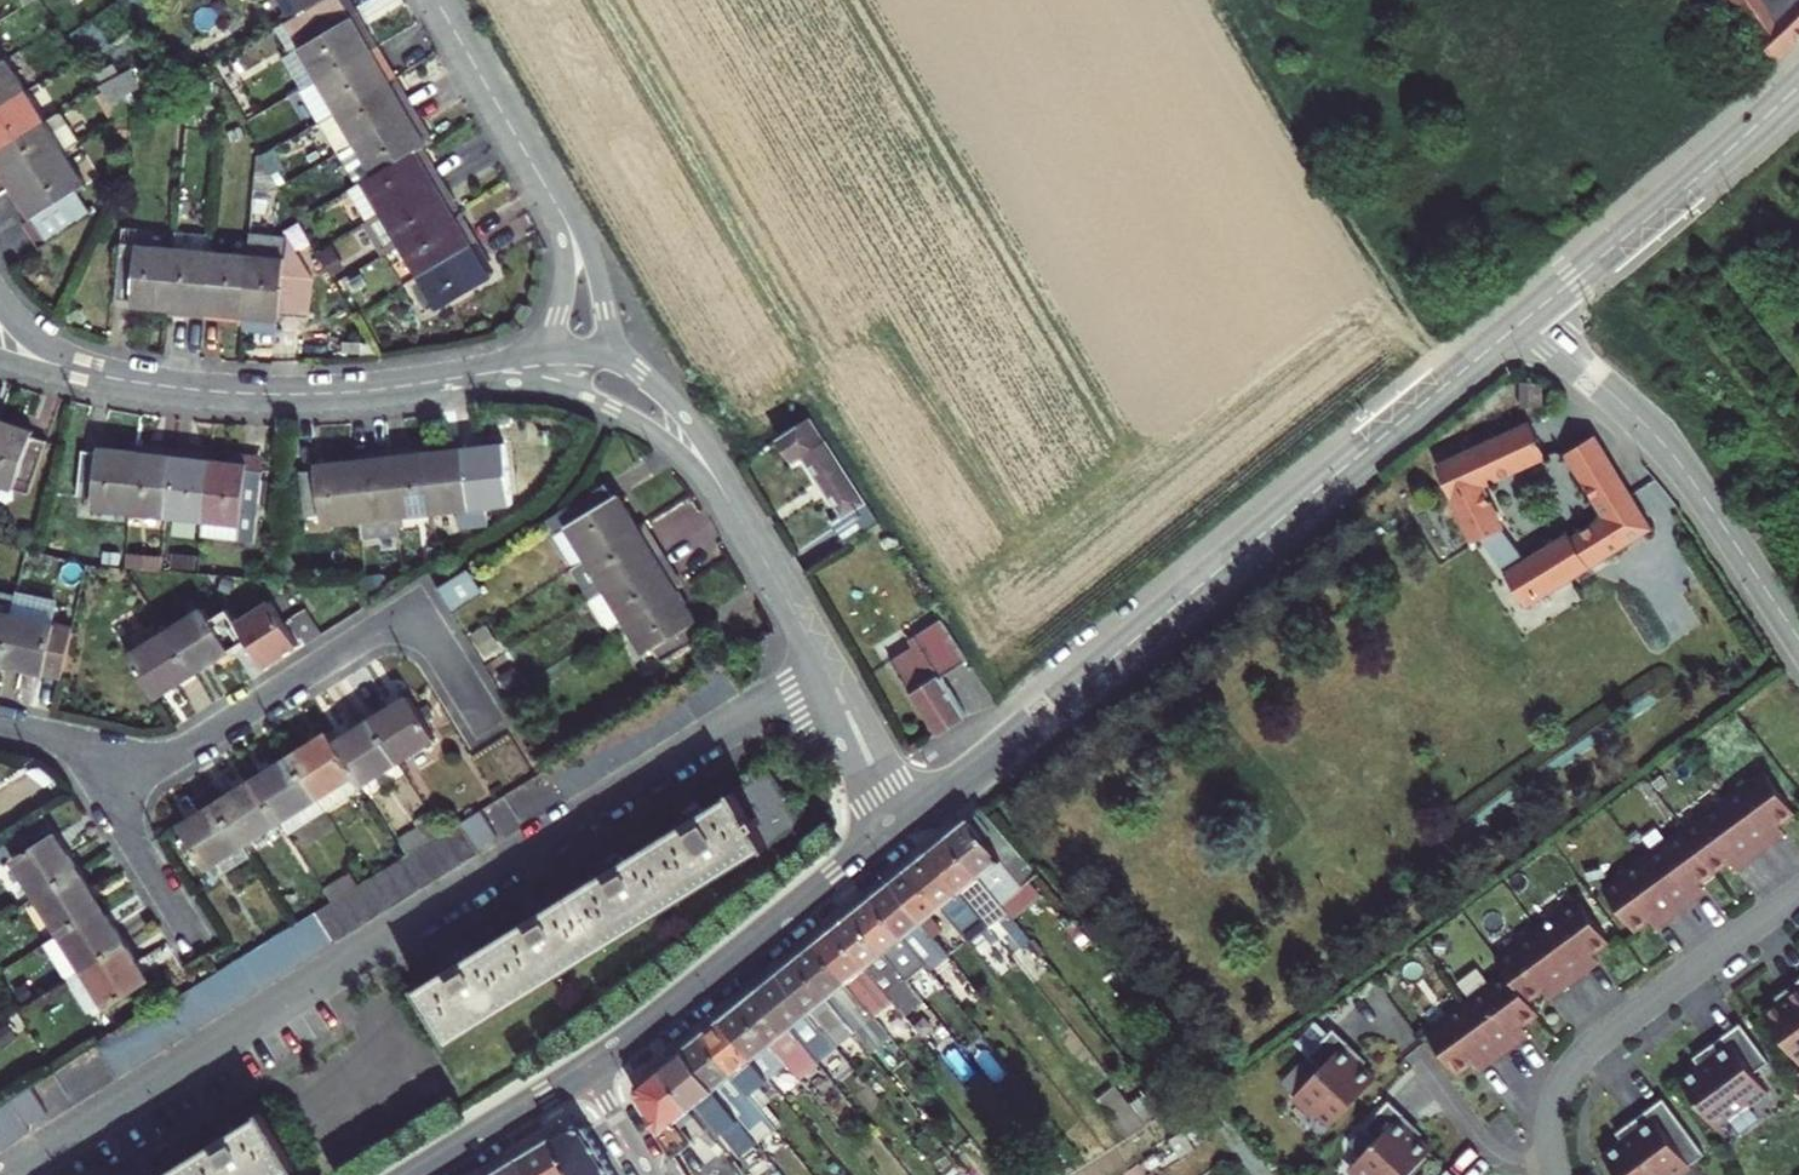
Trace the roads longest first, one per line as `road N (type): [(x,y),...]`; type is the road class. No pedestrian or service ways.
road 1 (residential): [(6,1174),(823,665)]
road 2 (secondary): [(1524,318),(905,821)]
road 3 (residential): [(0,725),(148,755),(182,751),(398,623),(430,635),(487,726)]
road 4 (unclassified): [(1524,318),(1666,448),(1798,642)]
road 5 (residential): [(68,368),(165,387),(262,394),(353,393),(476,376)]
road 6 (secondary): [(587,1069),(905,821)]
road 7 (unclassified): [(1557,1174),(1552,1115),(1578,1057),(1798,893)]
road 8 (secondary): [(1798,86),(1524,318)]
road 9 (unclassified): [(434,0),(566,224)]
road 10 (secondary): [(415,1174),(587,1069)]
road 11 (residential): [(559,387),(641,424),(725,496)]
road 12 (residential): [(725,496),(823,665)]
road 13 (residential): [(725,496),(685,417),(601,357)]
road 14 (residential): [(823,665),(905,821)]
road 15 (unclassified): [(601,357),(602,290),(566,224)]
road 16 (unclassified): [(566,224),(553,352)]
road 17 (residential): [(653,1174),(587,1069)]

